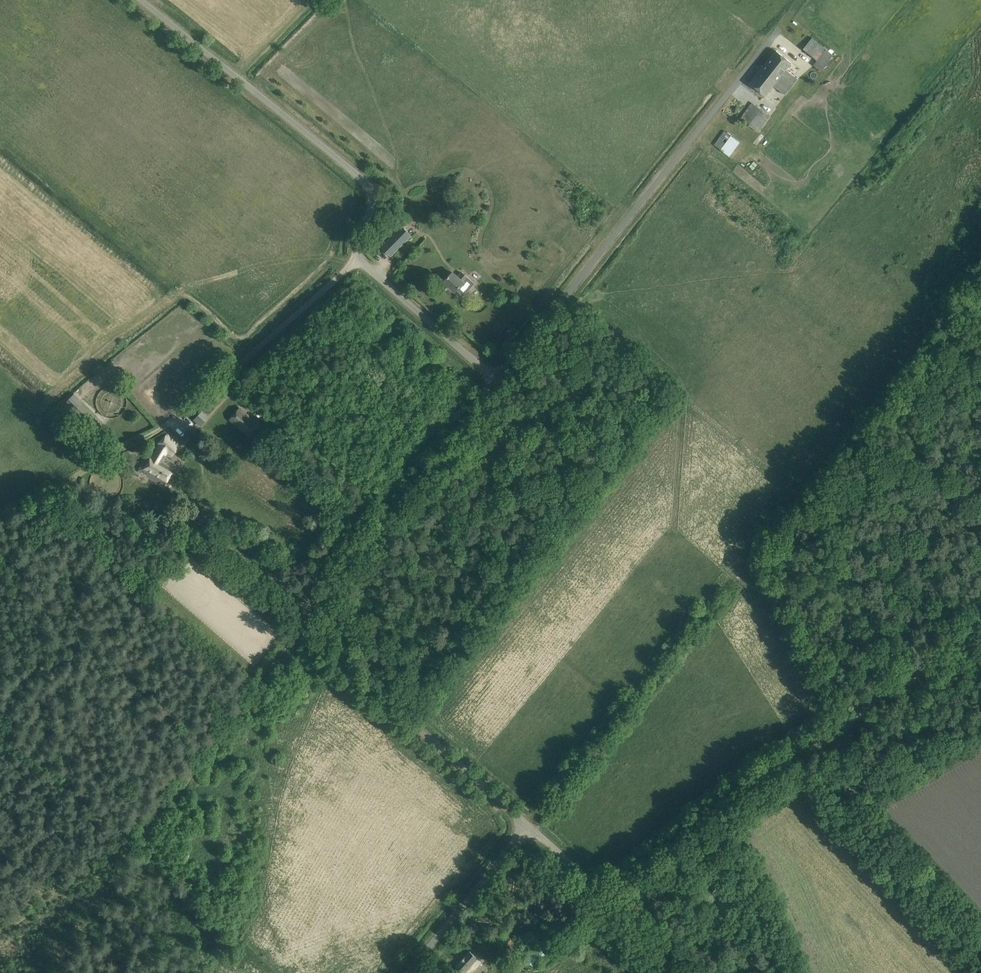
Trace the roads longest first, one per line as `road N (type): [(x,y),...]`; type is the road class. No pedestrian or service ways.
road 1 (unclassified): [(527,824),(302,623),(492,380)]
road 2 (unclassified): [(492,380),(370,272),(360,256),(375,204),(363,180),(144,0)]
road 3 (unclassified): [(492,380),(778,40)]
road 4 (track): [(302,623),(112,856),(0,928)]
road 5 (unclassified): [(527,824),(609,891),(727,800),(838,731)]
road 6 (unclassified): [(980,948),(870,832),(847,791),(838,731)]
road 7 (unclassified): [(838,731),(980,604)]
road 8 (unclassified): [(408,972),(527,824)]
road 9 (track): [(162,427),(0,510)]

